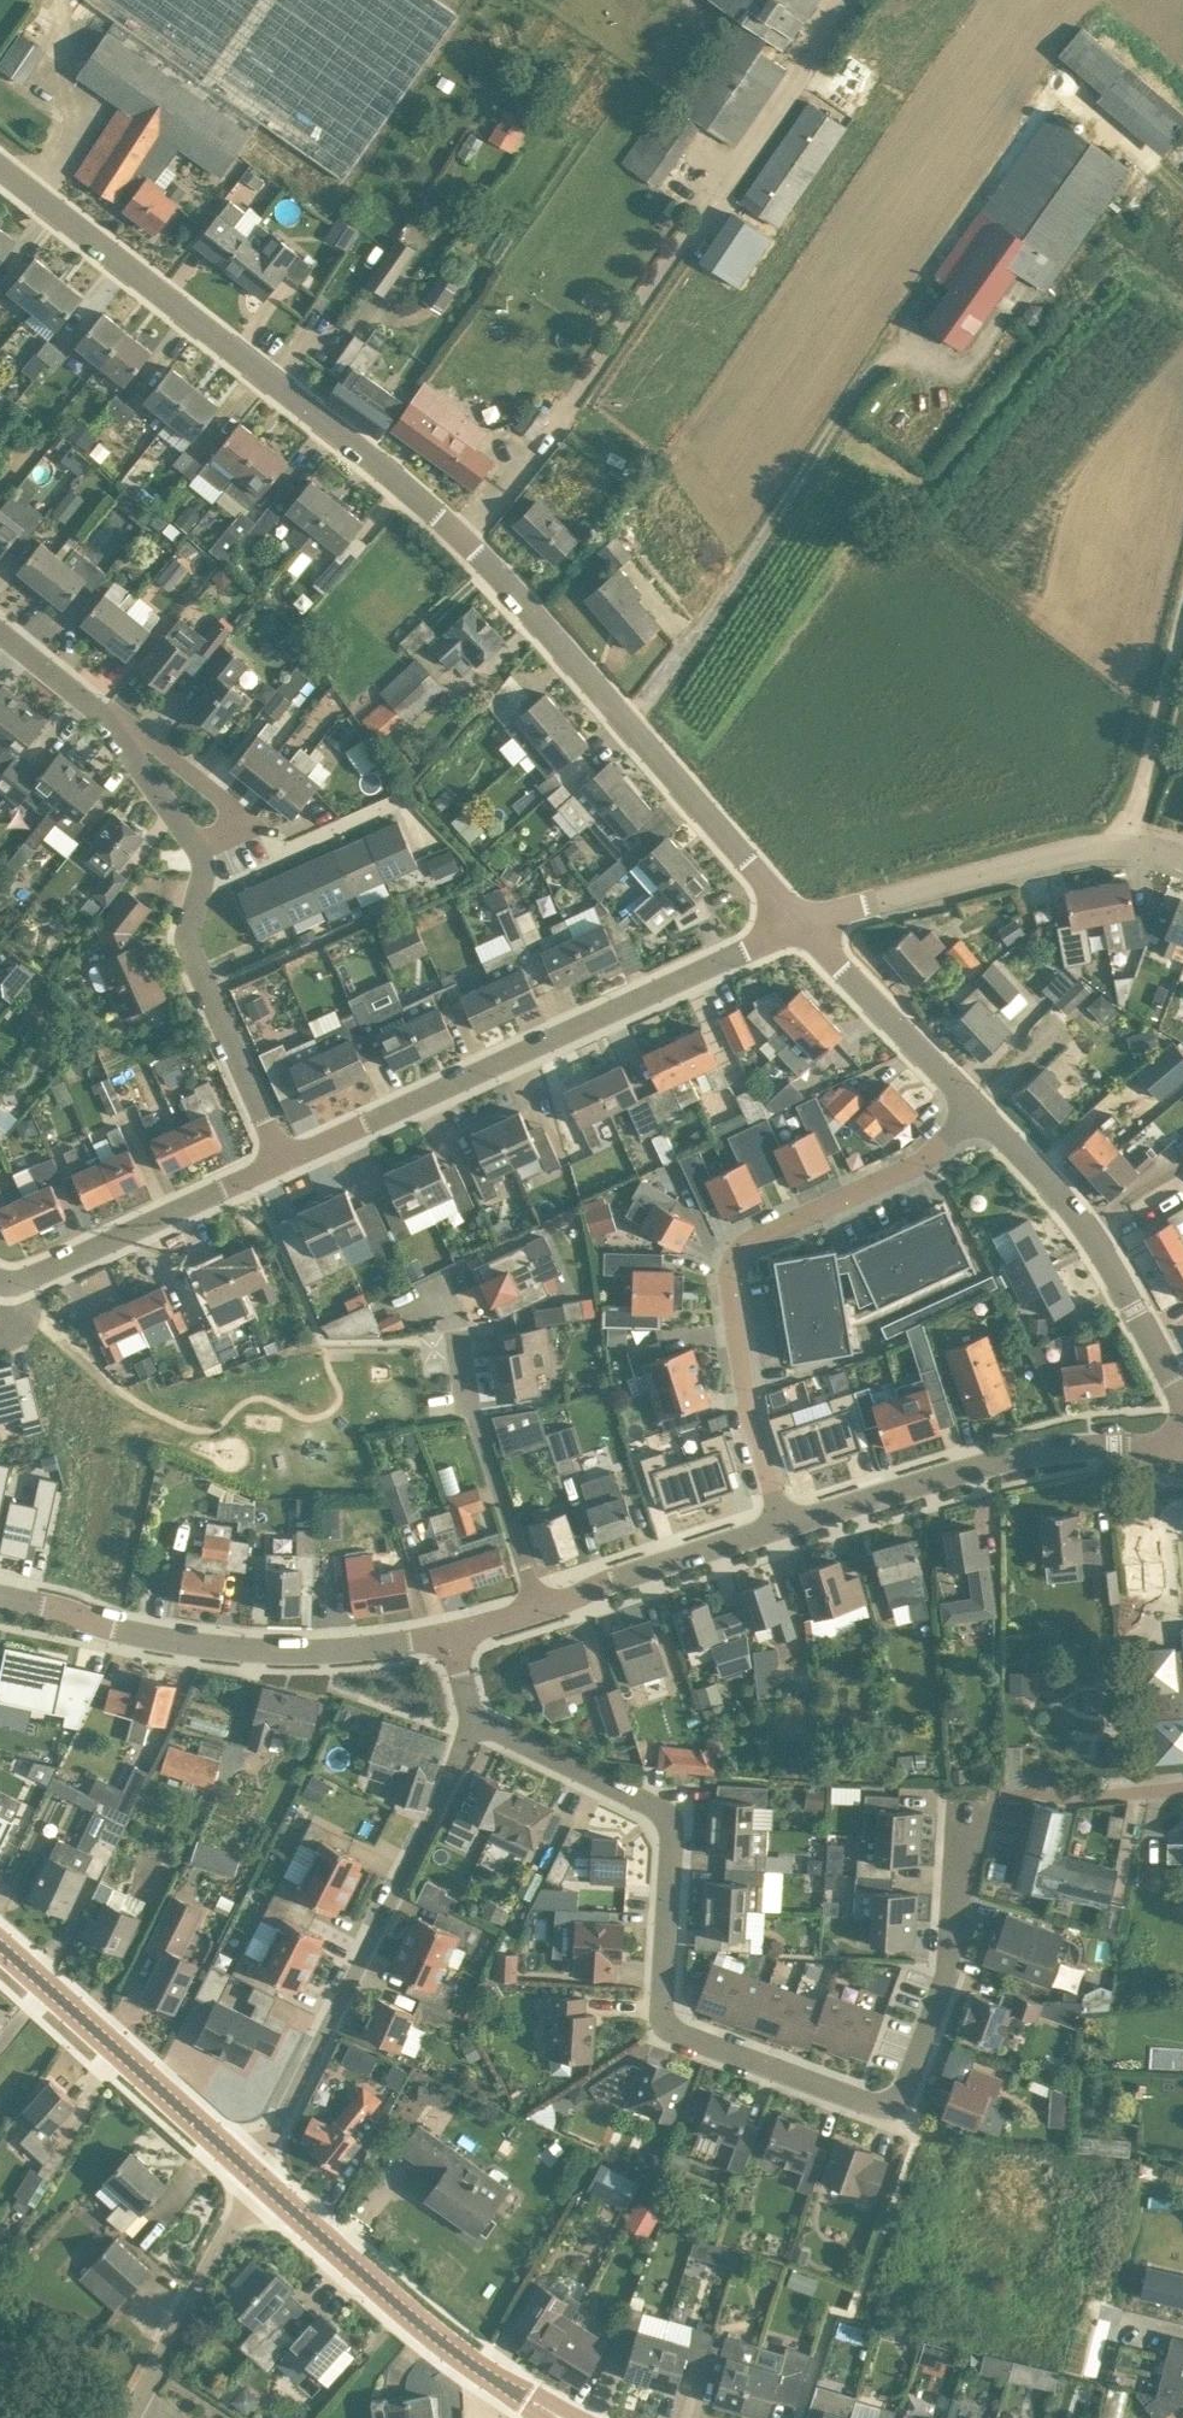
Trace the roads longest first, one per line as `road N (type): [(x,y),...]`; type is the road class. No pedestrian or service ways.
road 1 (unclassified): [(794,925),(464,539),(0,164)]
road 2 (residential): [(892,2102),(858,2098),(661,2019),(670,1820),(651,1801),(473,1722)]
road 3 (residential): [(784,1523),(749,1412),(728,1279),(733,1256),(756,1236),(928,1160),(979,1110)]
road 4 (residential): [(287,1161),(794,925)]
road 5 (residential): [(252,2168),(473,1722)]
road 6 (residential): [(451,1632),(347,1649),(275,1649),(181,1639),(0,1595)]
road 7 (residential): [(784,1523),(1033,1451),(1182,1445)]
road 8 (residential): [(794,925),(1047,853),(1121,847),(1182,858)]
road 9 (tertiary): [(559,2417),(382,2287),(252,2168)]
road 10 (unclassified): [(1182,1392),(1107,1253),(979,1110)]
road 11 (residential): [(287,1161),(187,938),(204,880),(192,844)]
road 12 (tertiary): [(252,2168),(0,1941)]
road 13 (residential): [(967,1805),(948,1967),(913,2078),(892,2102)]
road 14 (residential): [(15,1285),(287,1161)]
road 15 (residential): [(464,1332),(478,1423),(541,1608)]
road 16 (residential): [(120,2417),(252,2168)]
road 17 (unclassified): [(979,1110),(794,925)]
road 18 (residential): [(541,1608),(784,1523)]
road 19 (residential): [(877,2241),(929,2252),(961,2149),(926,2138),(892,2102)]
road 20 (track): [(1121,847),(1182,613)]
road 21 (residential): [(98,707),(158,742),(245,822)]
road 22 (residential): [(408,796),(281,849),(263,827),(245,822)]
road 23 (residential): [(1182,1790),(1076,1801),(1010,1796)]
road 24 (residential): [(192,844),(98,707)]
road 25 (residential): [(98,707),(0,628)]

